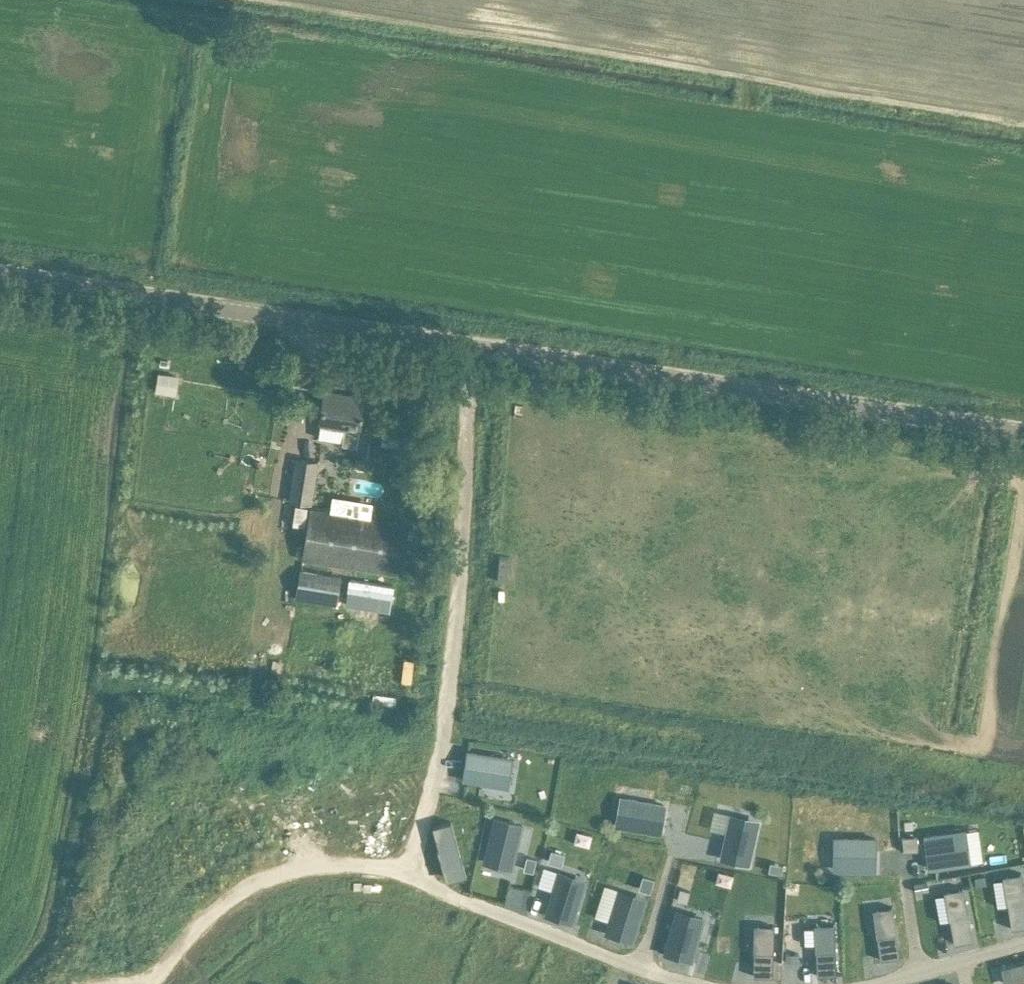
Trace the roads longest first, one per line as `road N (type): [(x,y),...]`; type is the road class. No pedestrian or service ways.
road 1 (tertiary): [(1023,434),(0,275)]
road 2 (track): [(146,983),(155,959),(237,887),(296,869),(350,865),(407,875)]
road 3 (residential): [(407,875),(694,983)]

